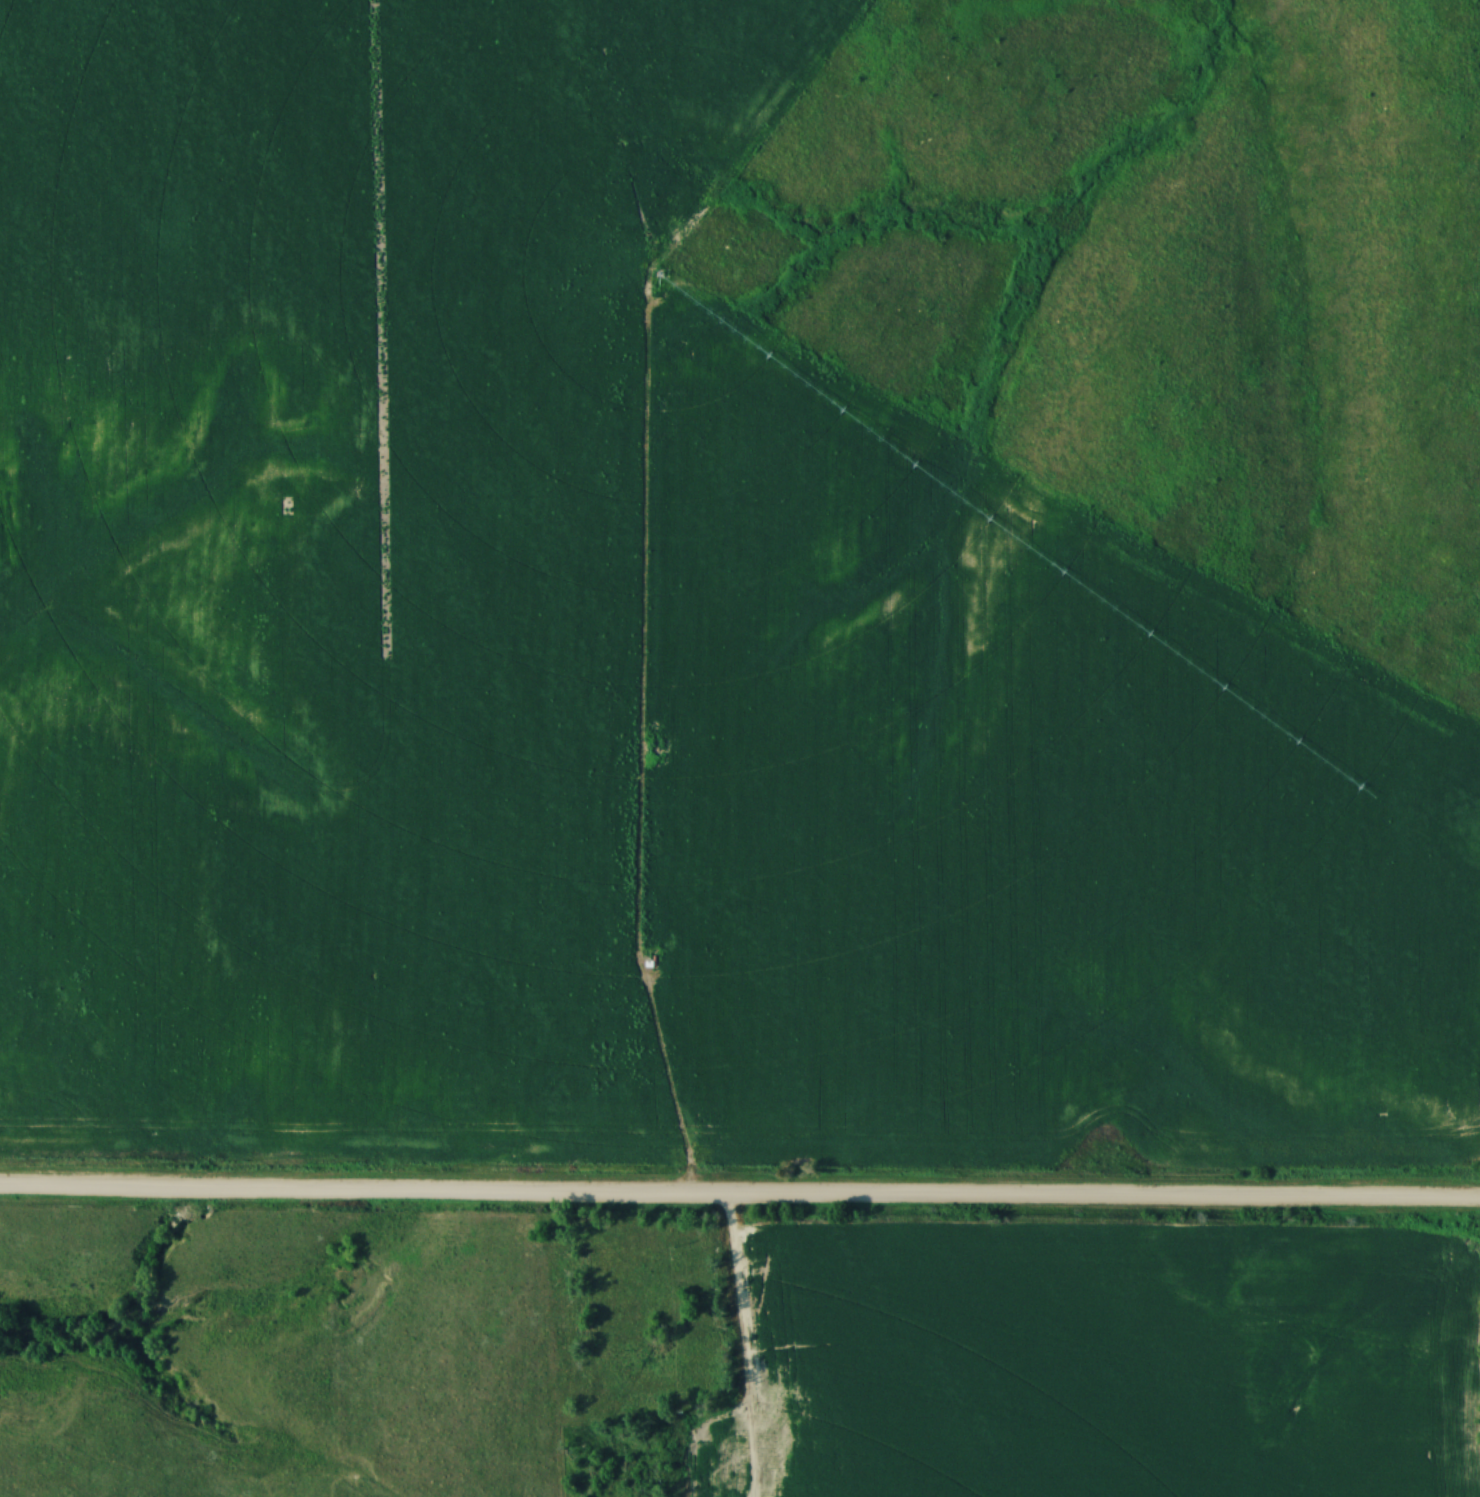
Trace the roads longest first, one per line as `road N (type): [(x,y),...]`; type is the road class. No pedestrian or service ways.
road 1 (residential): [(1479,1207),(0,1193)]

